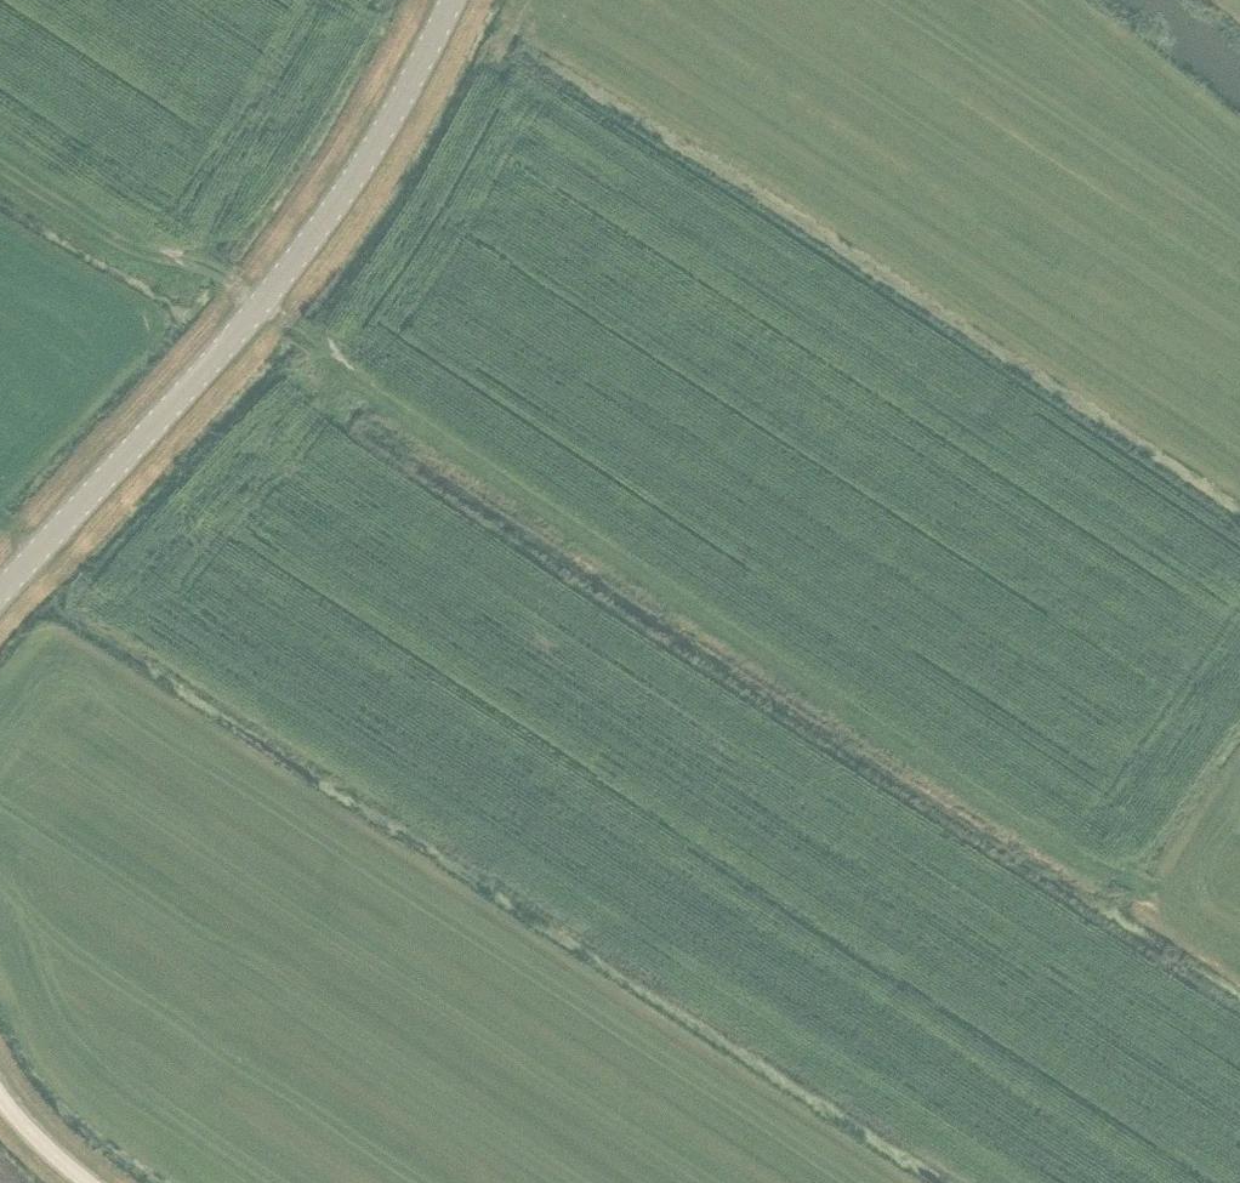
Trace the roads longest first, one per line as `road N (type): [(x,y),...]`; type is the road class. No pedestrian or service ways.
road 1 (secondary): [(0,596),(309,244),(400,106),(453,0)]
road 2 (unclassified): [(82,1182),(24,1135),(0,1095)]

